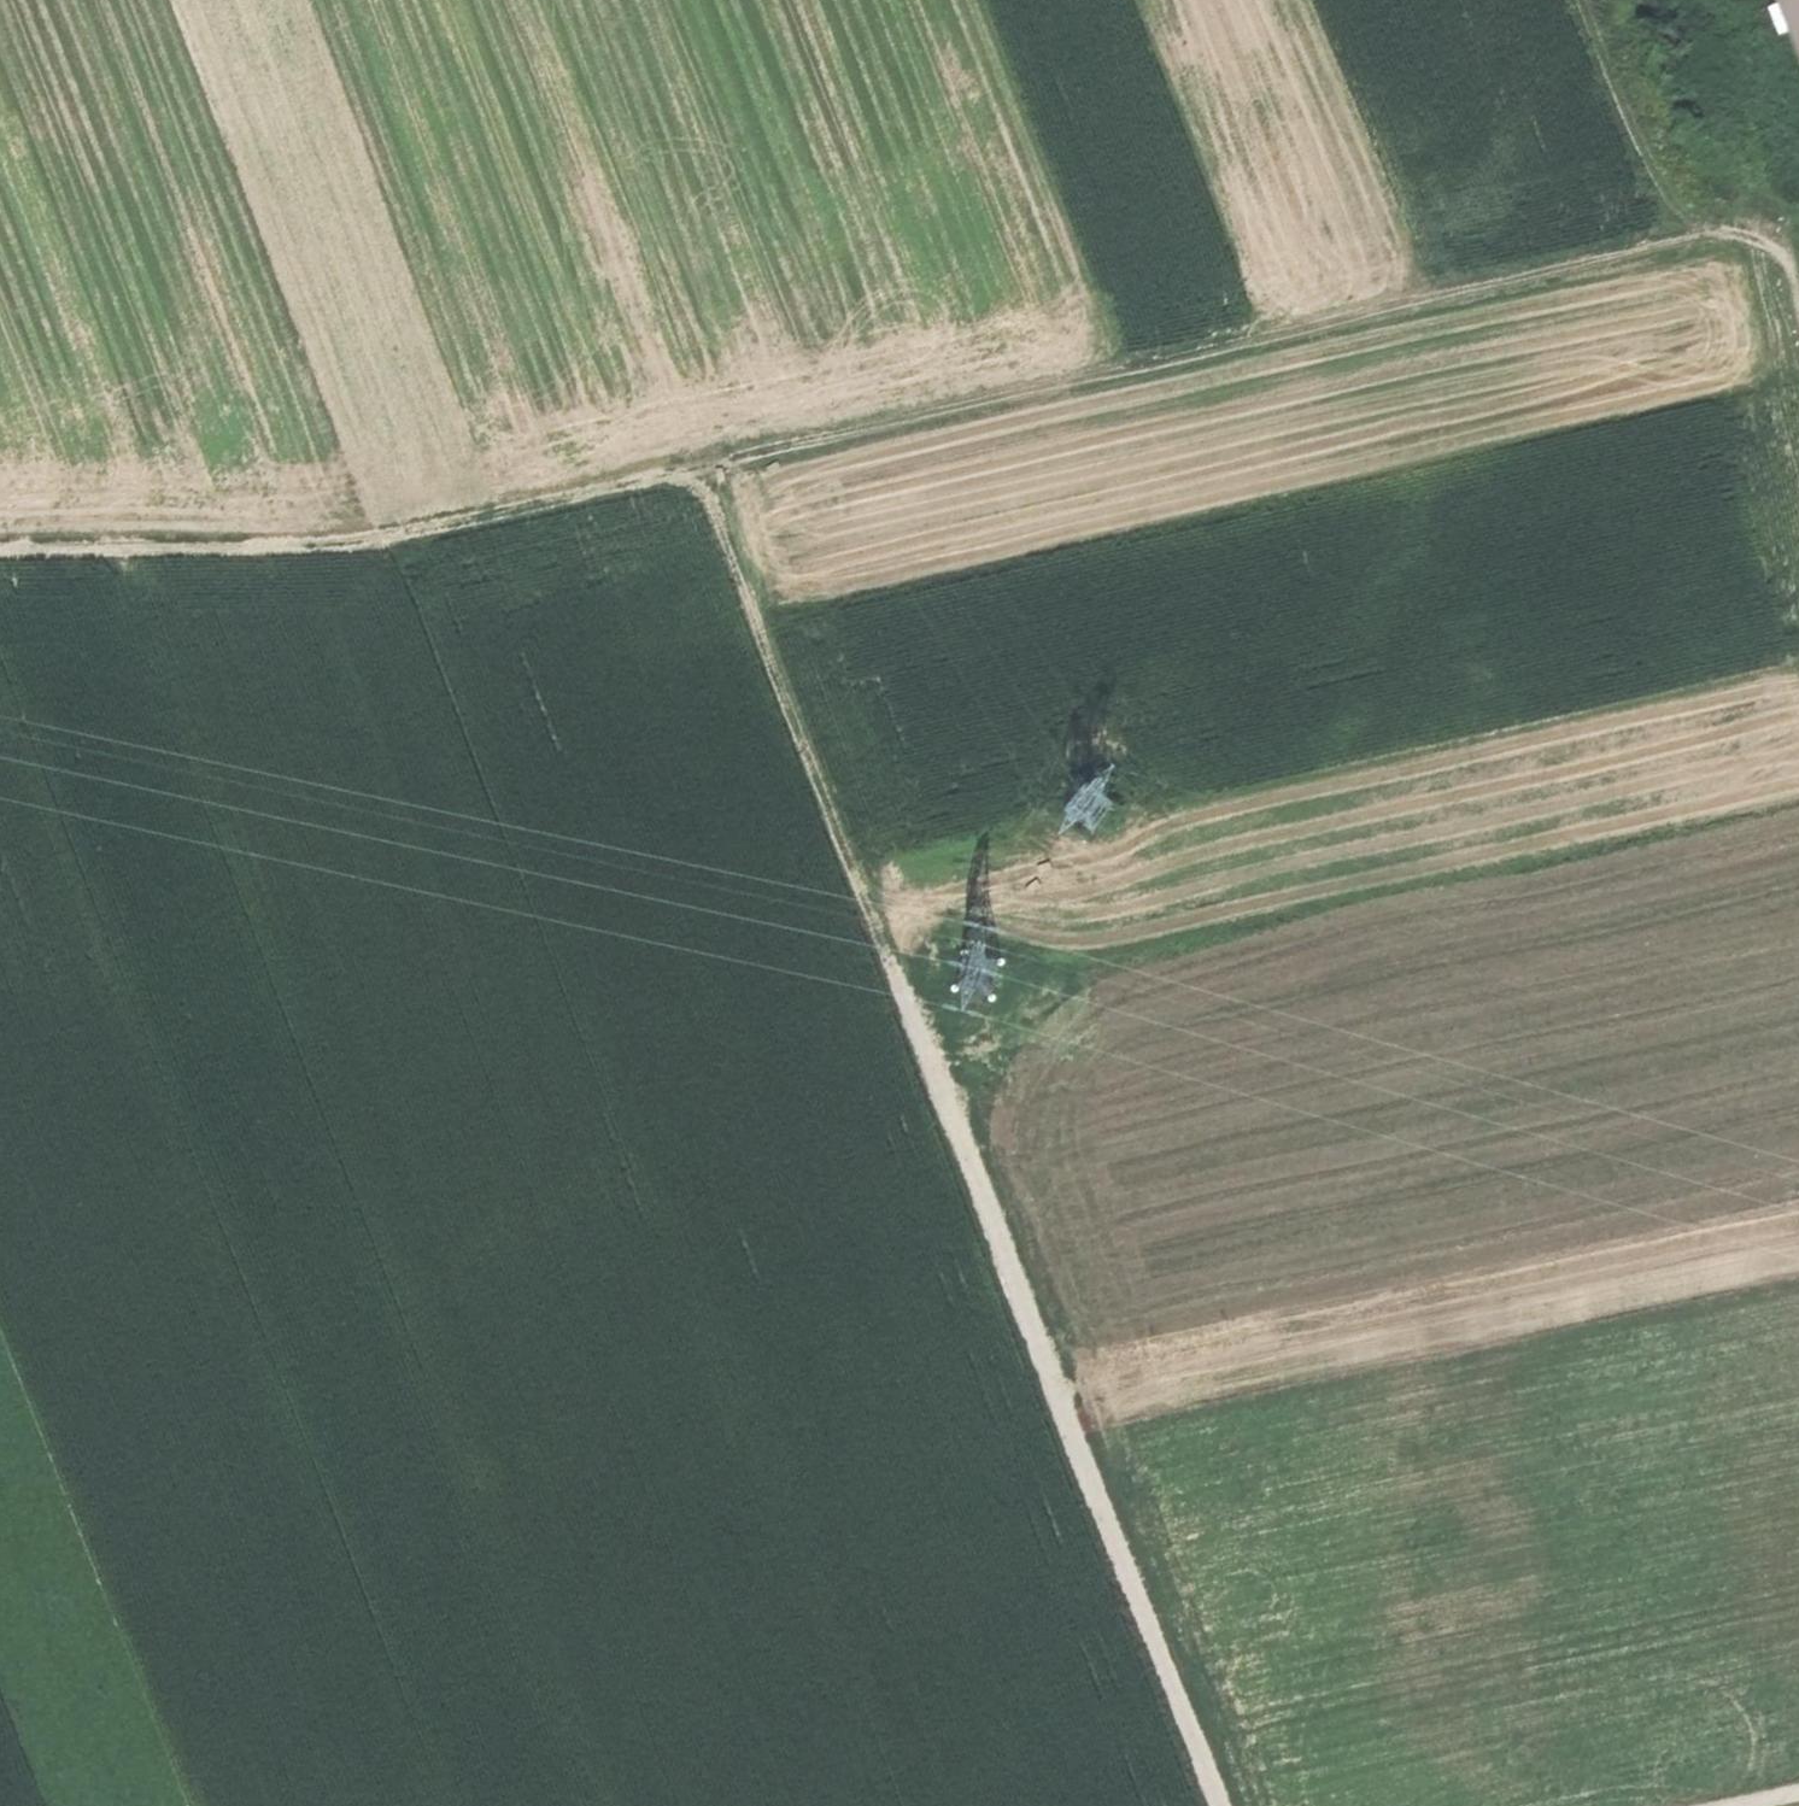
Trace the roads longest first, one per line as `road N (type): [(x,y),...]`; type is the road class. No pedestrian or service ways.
road 1 (track): [(1213,1805),(695,475),(373,539),(0,544)]
road 2 (track): [(695,475),(1684,235),(1784,246),(1798,312)]

